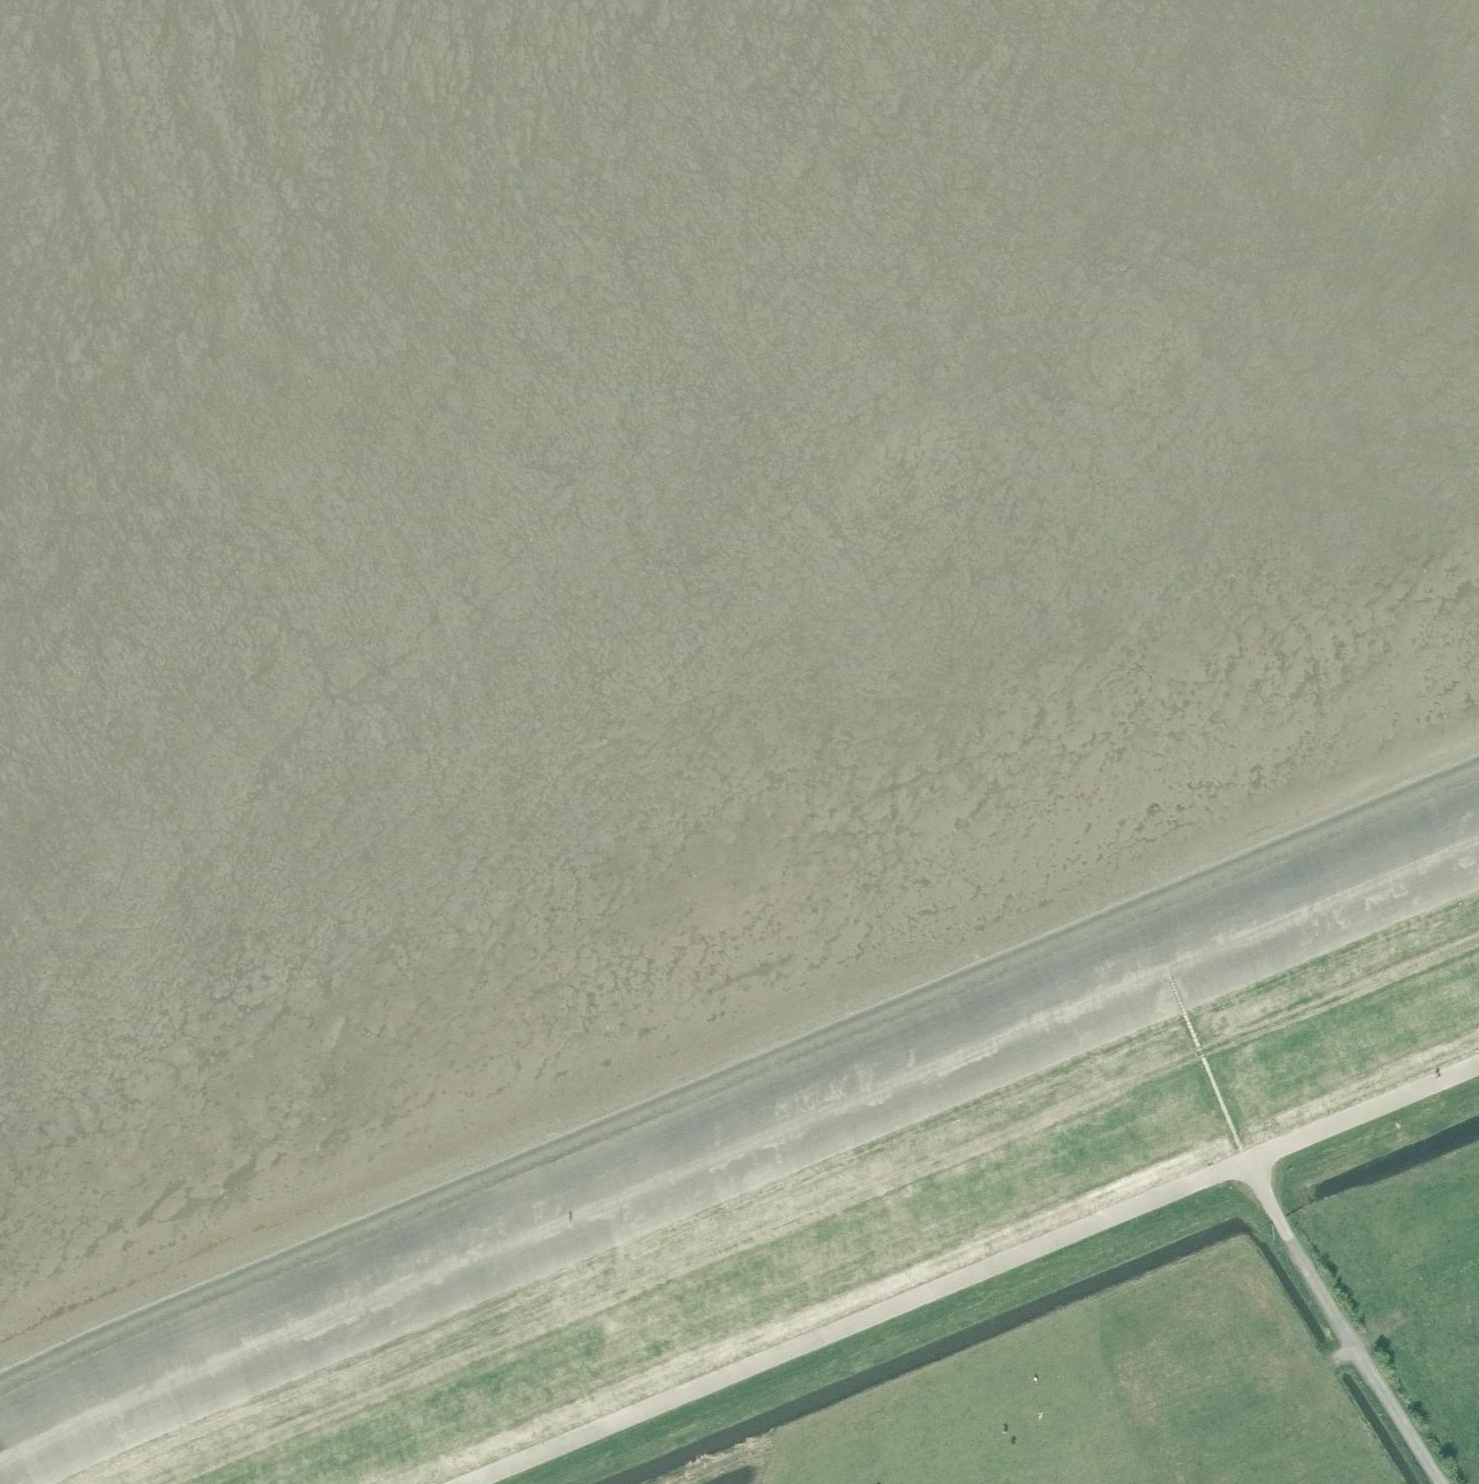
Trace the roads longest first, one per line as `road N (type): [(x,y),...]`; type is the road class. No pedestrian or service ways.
road 1 (unclassified): [(469,1483),(1478,1067)]
road 2 (track): [(1443,1483),(1246,1162)]

